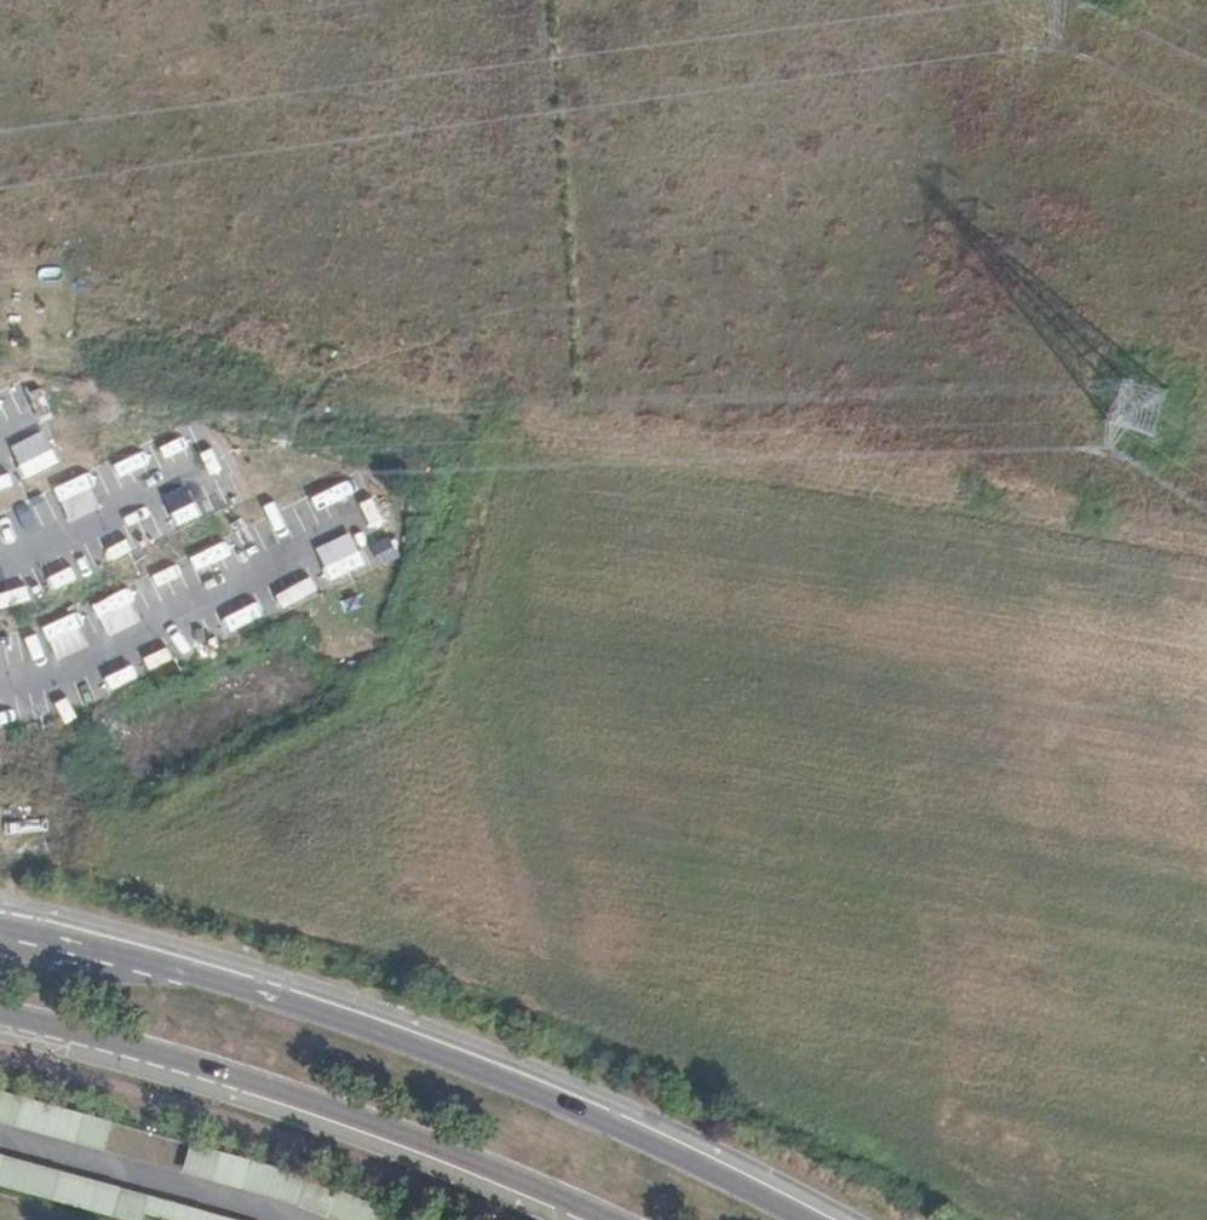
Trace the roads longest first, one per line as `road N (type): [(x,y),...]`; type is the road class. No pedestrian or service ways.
road 1 (track): [(0,319),(536,426),(1206,526)]
road 2 (secondary): [(818,1219),(655,1138),(482,1065),(209,973),(0,919)]
road 3 (secondary): [(0,1025),(266,1098),(585,1219)]

